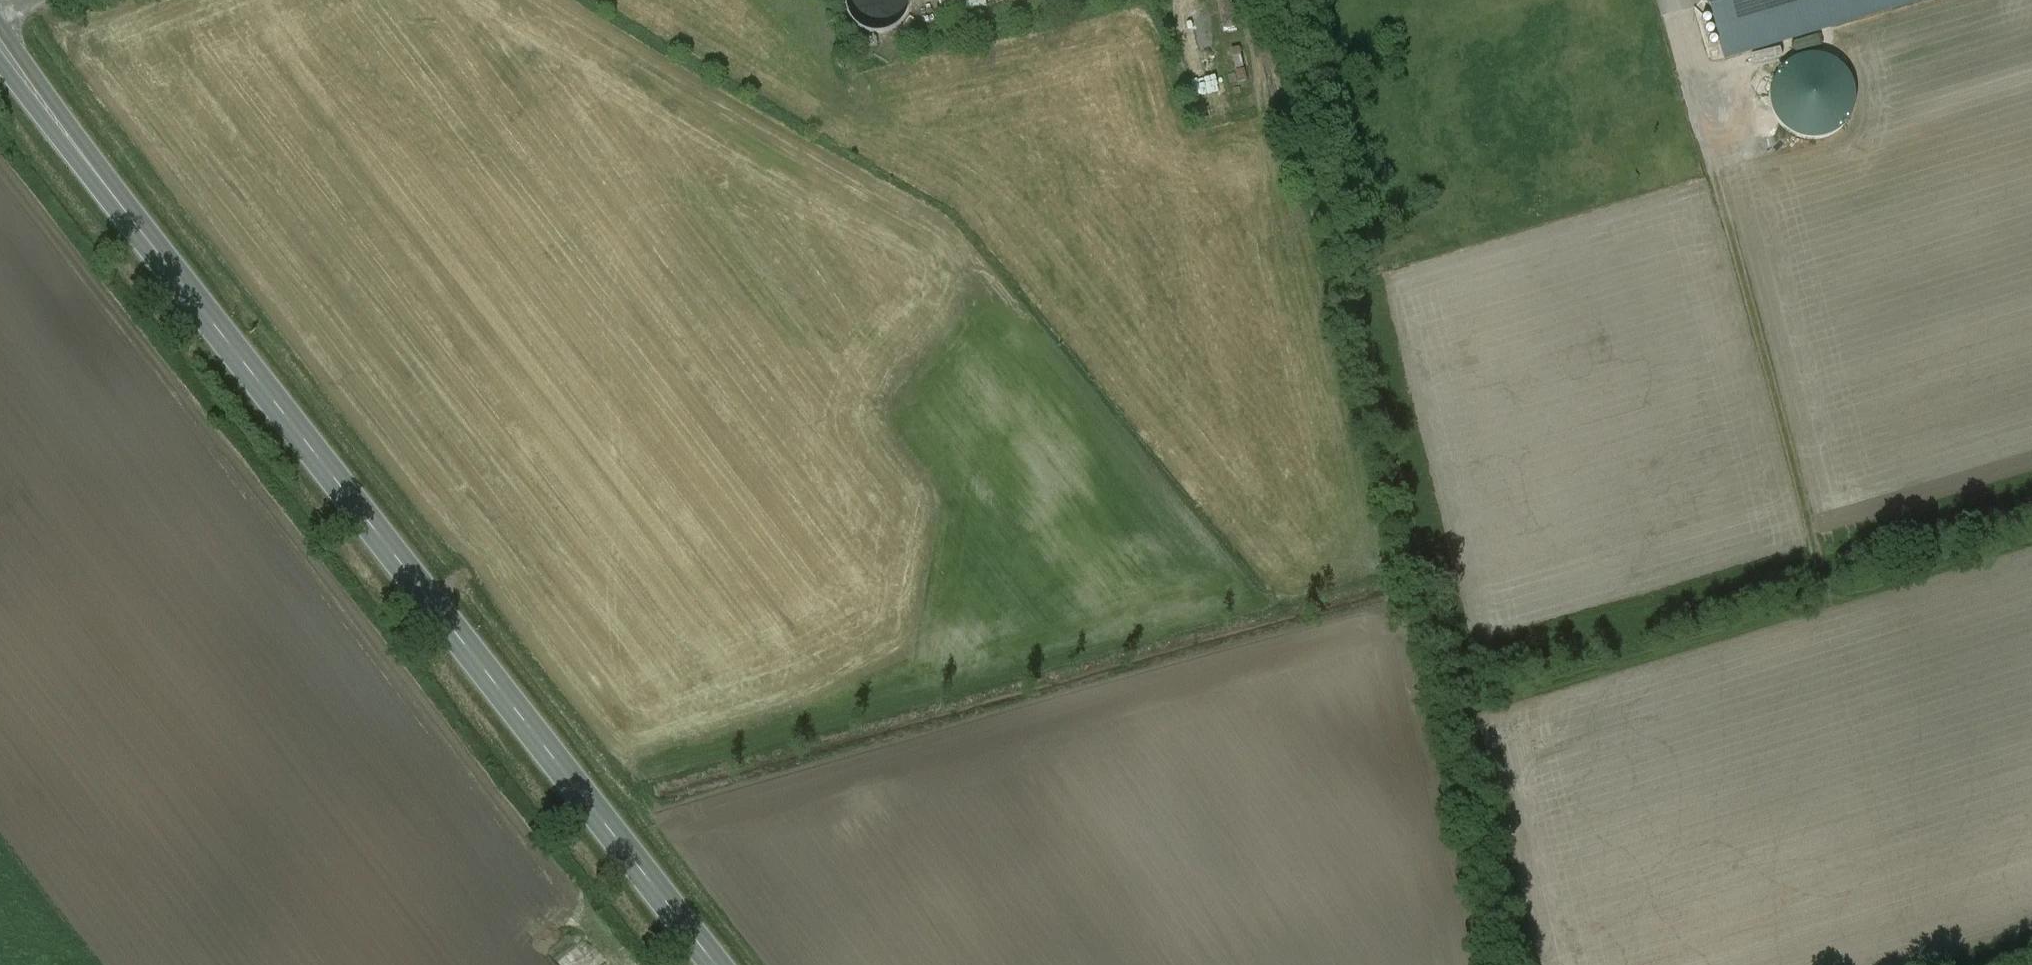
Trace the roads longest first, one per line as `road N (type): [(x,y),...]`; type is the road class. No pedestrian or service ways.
road 1 (secondary): [(714,964),(140,235),(0,37)]
road 2 (track): [(1666,0),(1825,594)]

